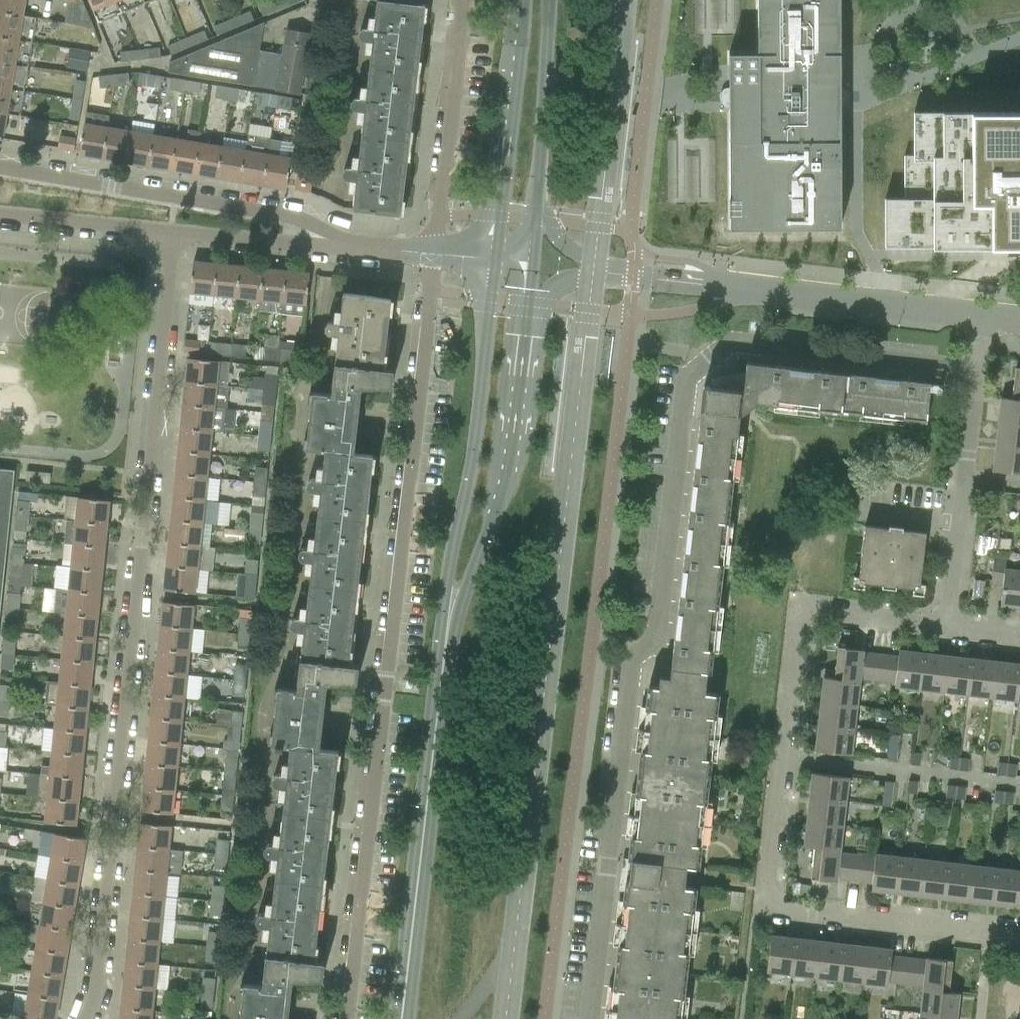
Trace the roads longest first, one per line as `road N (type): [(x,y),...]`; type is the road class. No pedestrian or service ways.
road 1 (residential): [(598,1018),(596,981),(629,749),(660,616),(696,366),(711,347),(739,339),(976,368)]
road 2 (residential): [(173,234),(98,960),(84,1018)]
road 3 (residential): [(433,252),(339,1018)]
road 4 (residential): [(951,634),(831,623),(803,632),(789,667),(767,904),(1019,940)]
road 5 (secondary): [(450,597),(401,1018)]
road 6 (tertiary): [(979,318),(593,272)]
road 7 (residential): [(353,247),(278,213),(0,166)]
road 8 (secondary): [(489,255),(472,462),(450,597)]
road 9 (secondary): [(450,597),(505,477),(523,319)]
road 10 (residential): [(951,634),(976,368)]
road 11 (secondary): [(507,0),(489,255)]
road 12 (residential): [(459,0),(433,252)]
road 13 (secondary): [(536,203),(549,0)]
road 14 (residential): [(173,234),(353,247)]
road 15 (residential): [(0,217),(173,234)]

